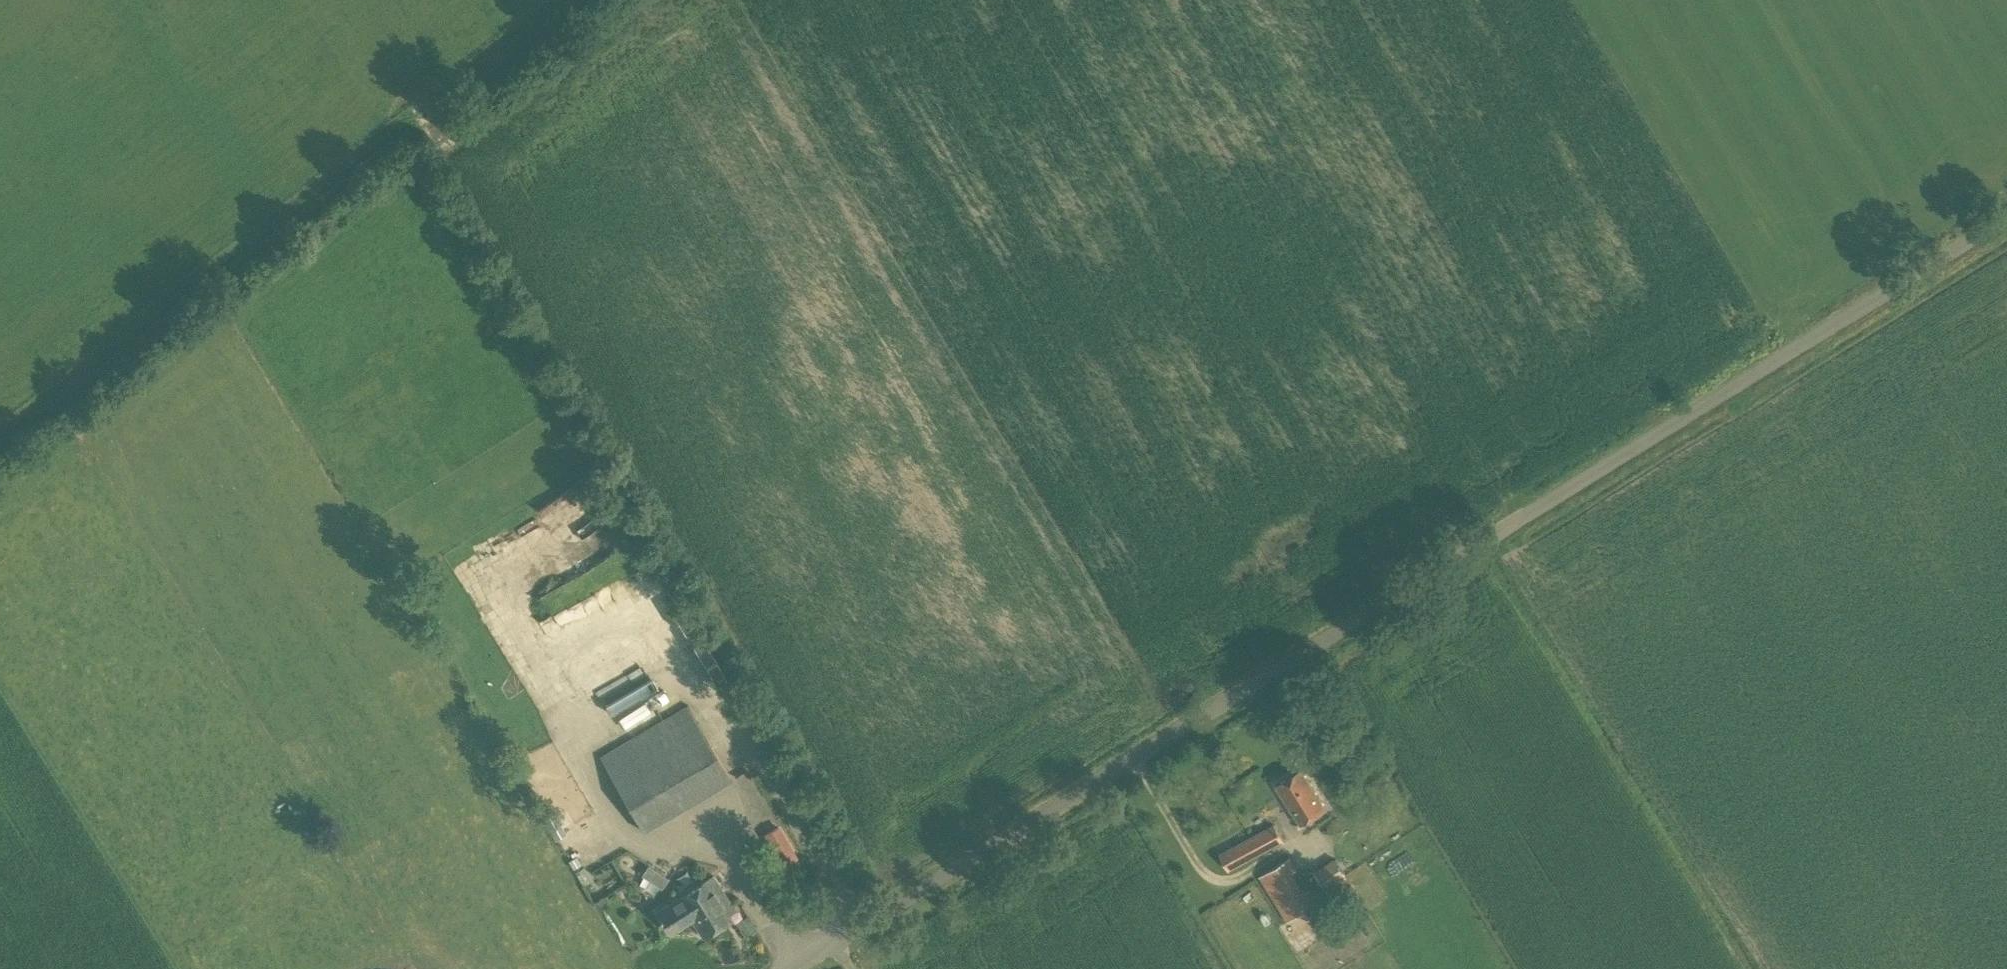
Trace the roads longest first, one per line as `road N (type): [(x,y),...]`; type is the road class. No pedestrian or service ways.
road 1 (unclassified): [(789,968),(2006,224)]

